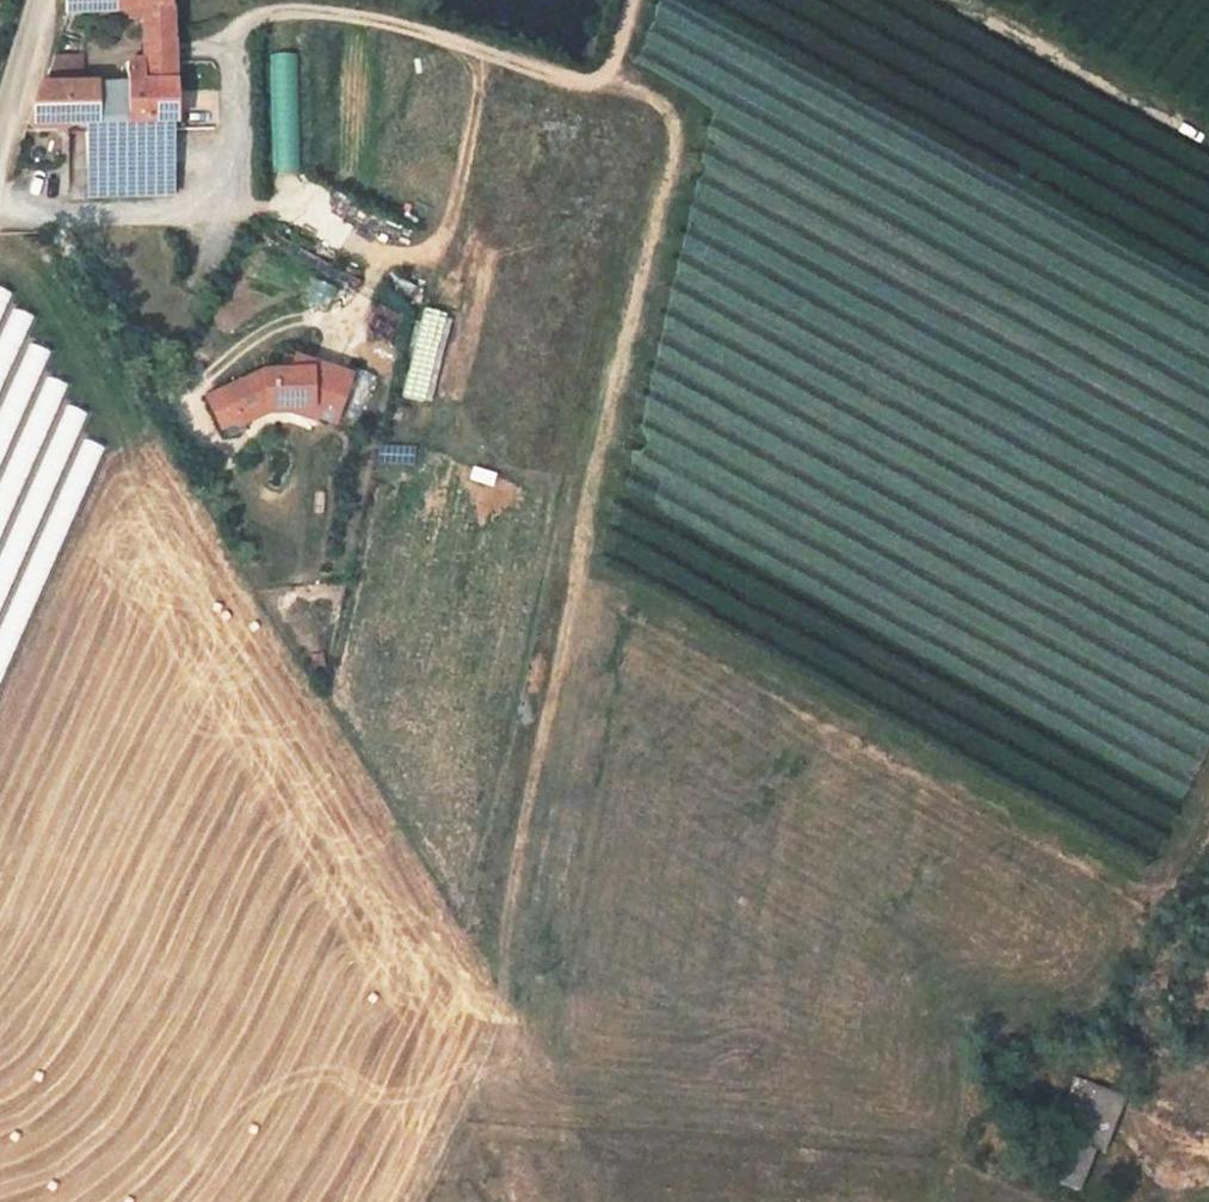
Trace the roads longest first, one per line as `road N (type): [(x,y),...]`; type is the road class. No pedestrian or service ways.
road 1 (track): [(418,1201),(468,1100),(500,983),(580,546),(666,154)]
road 2 (track): [(267,12),(377,20),(587,79),(611,52),(627,0)]
road 3 (track): [(587,79),(632,88),(663,117),(666,154)]
road 4 (unclassified): [(0,116),(35,0)]

